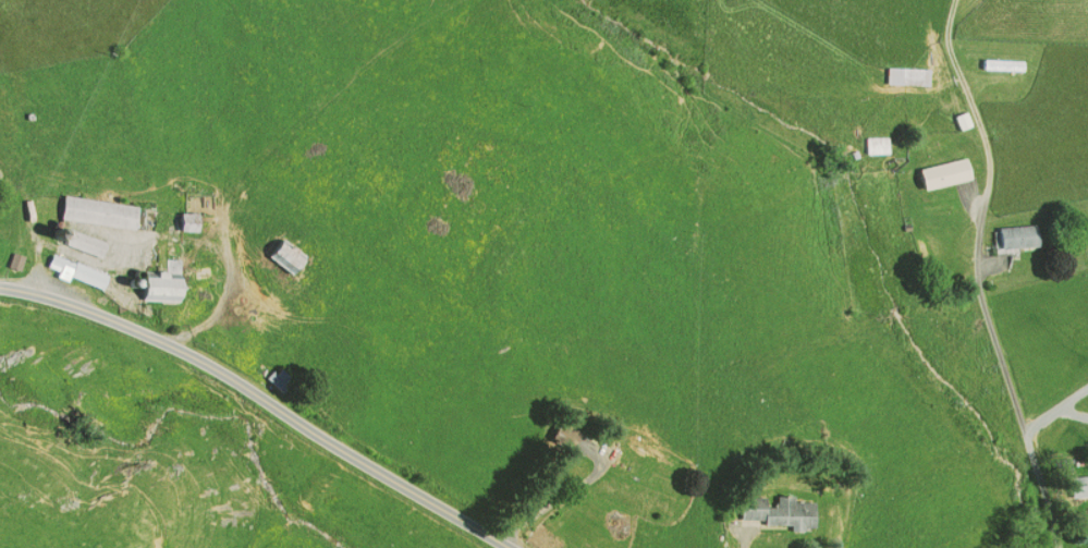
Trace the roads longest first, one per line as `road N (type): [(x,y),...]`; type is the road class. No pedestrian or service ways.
road 1 (residential): [(0,288),(75,305),(200,364),(512,547)]
road 2 (residential): [(1054,547),(1041,479),(974,278),(987,163),(950,53),(951,0)]

